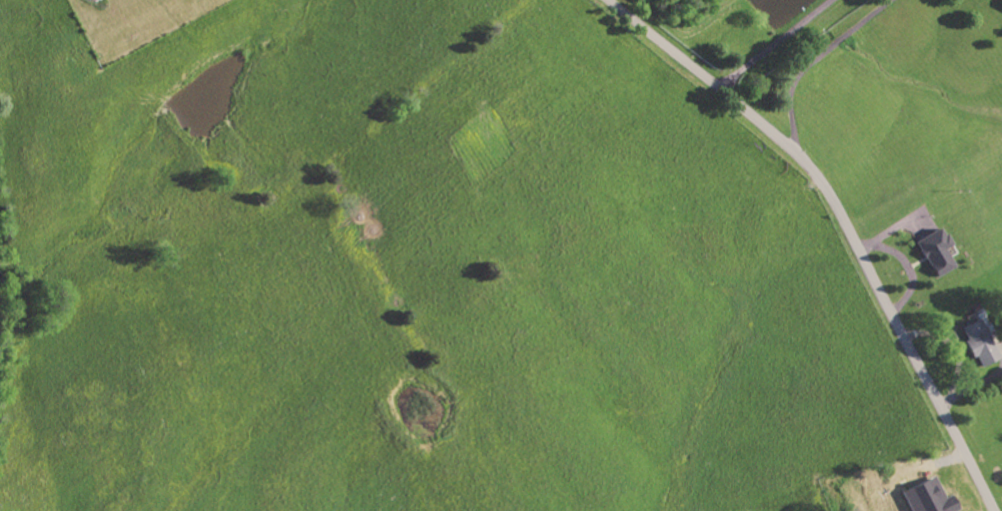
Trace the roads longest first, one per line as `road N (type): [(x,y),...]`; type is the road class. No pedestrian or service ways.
road 1 (residential): [(996,510),(847,216),(771,136),(609,0)]

